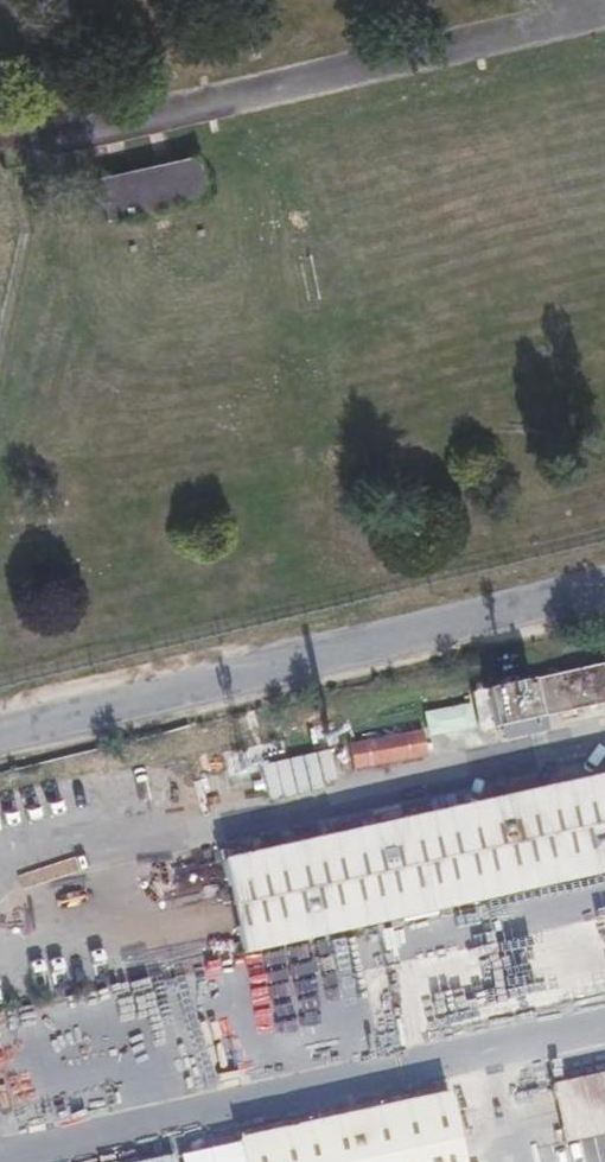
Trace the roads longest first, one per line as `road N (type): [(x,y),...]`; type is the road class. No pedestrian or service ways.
road 1 (unclassified): [(0,723),(604,581)]

